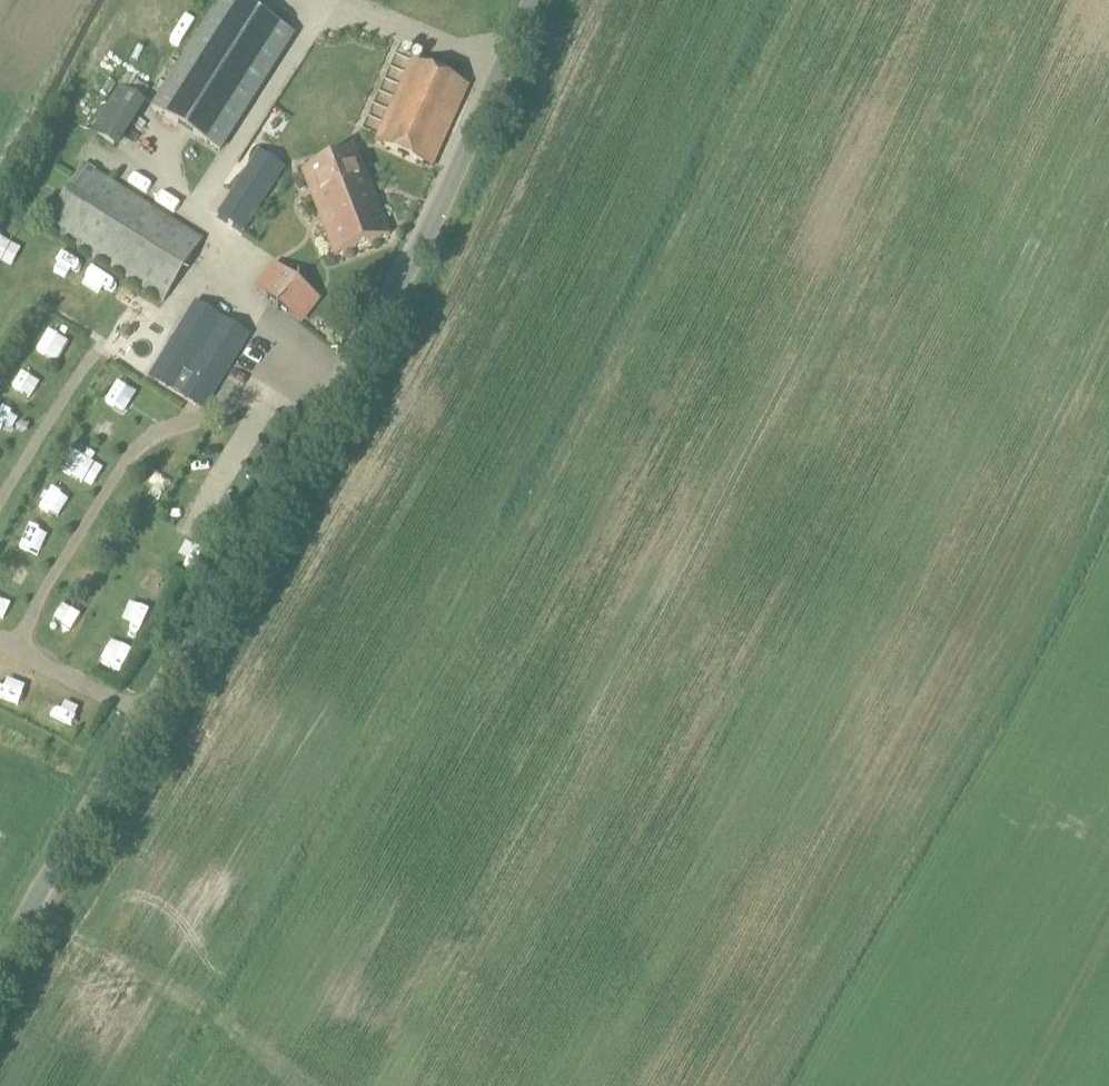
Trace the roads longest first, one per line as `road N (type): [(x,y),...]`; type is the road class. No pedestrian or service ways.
road 1 (unclassified): [(541,0),(394,310),(0,959)]

